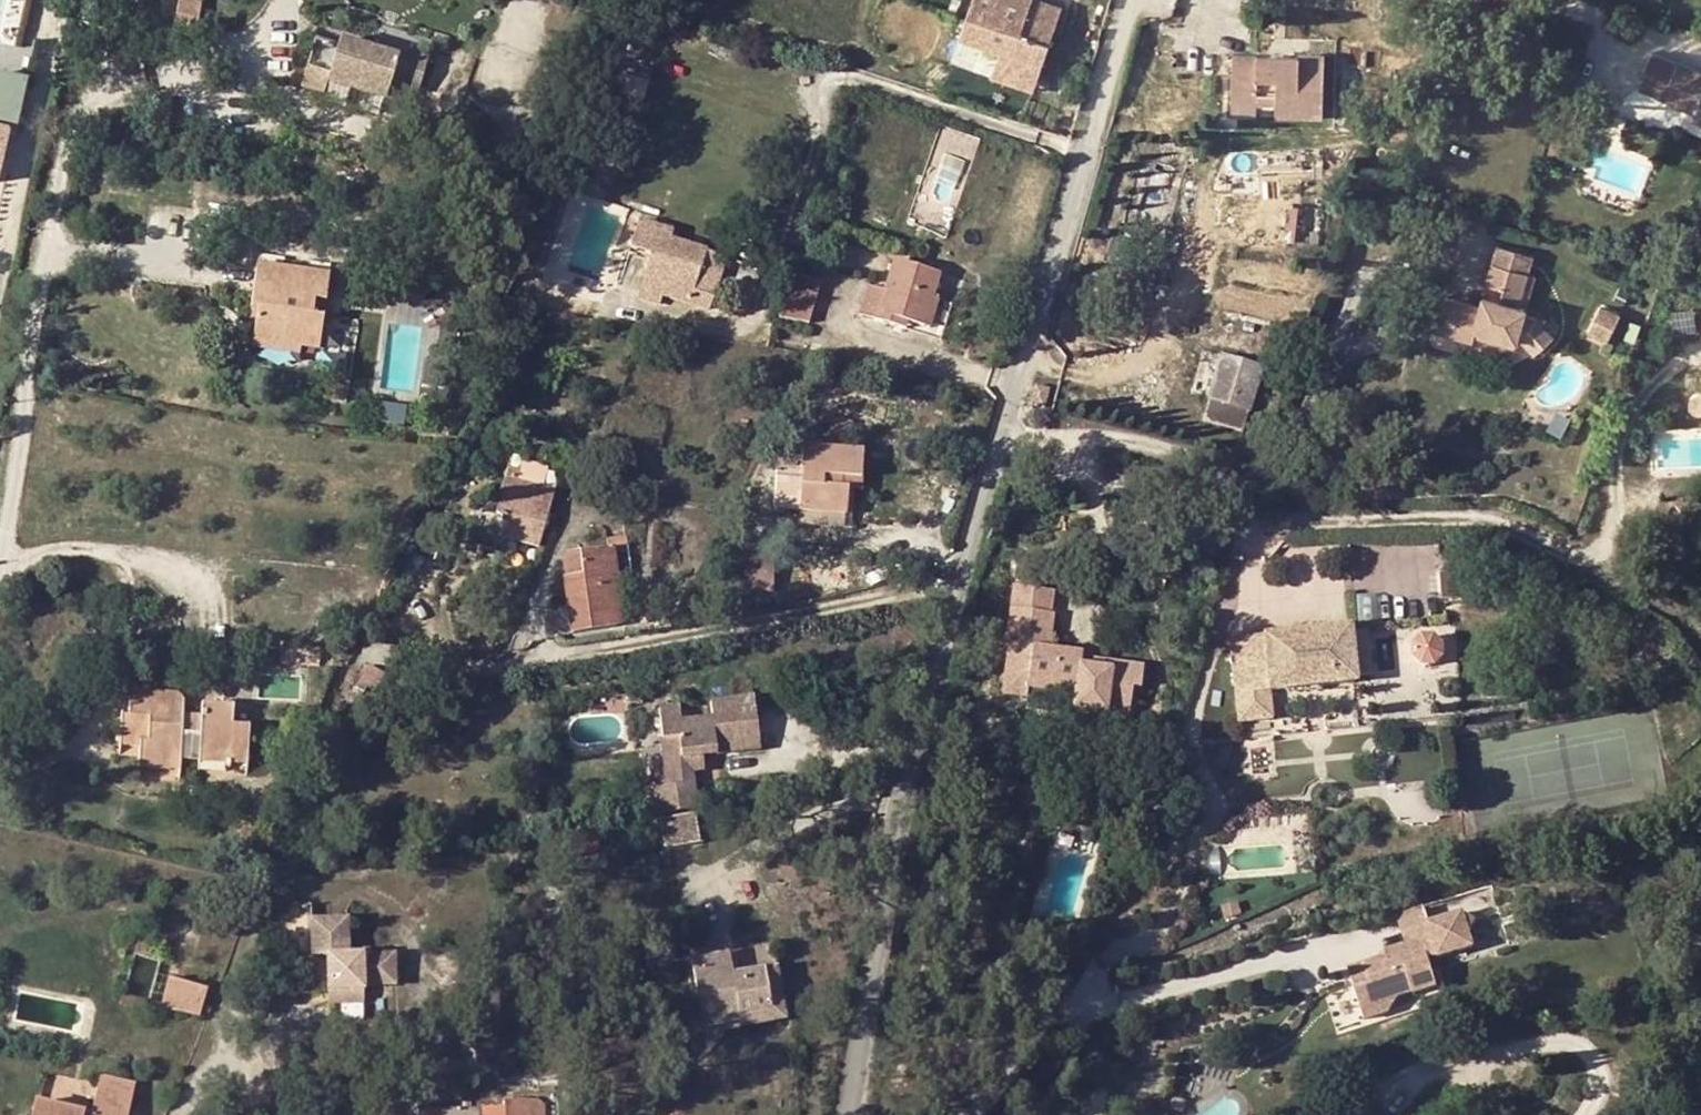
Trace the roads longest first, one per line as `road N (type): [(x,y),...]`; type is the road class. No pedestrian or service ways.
road 1 (unclassified): [(1130,0),(1000,434),(850,1114)]

